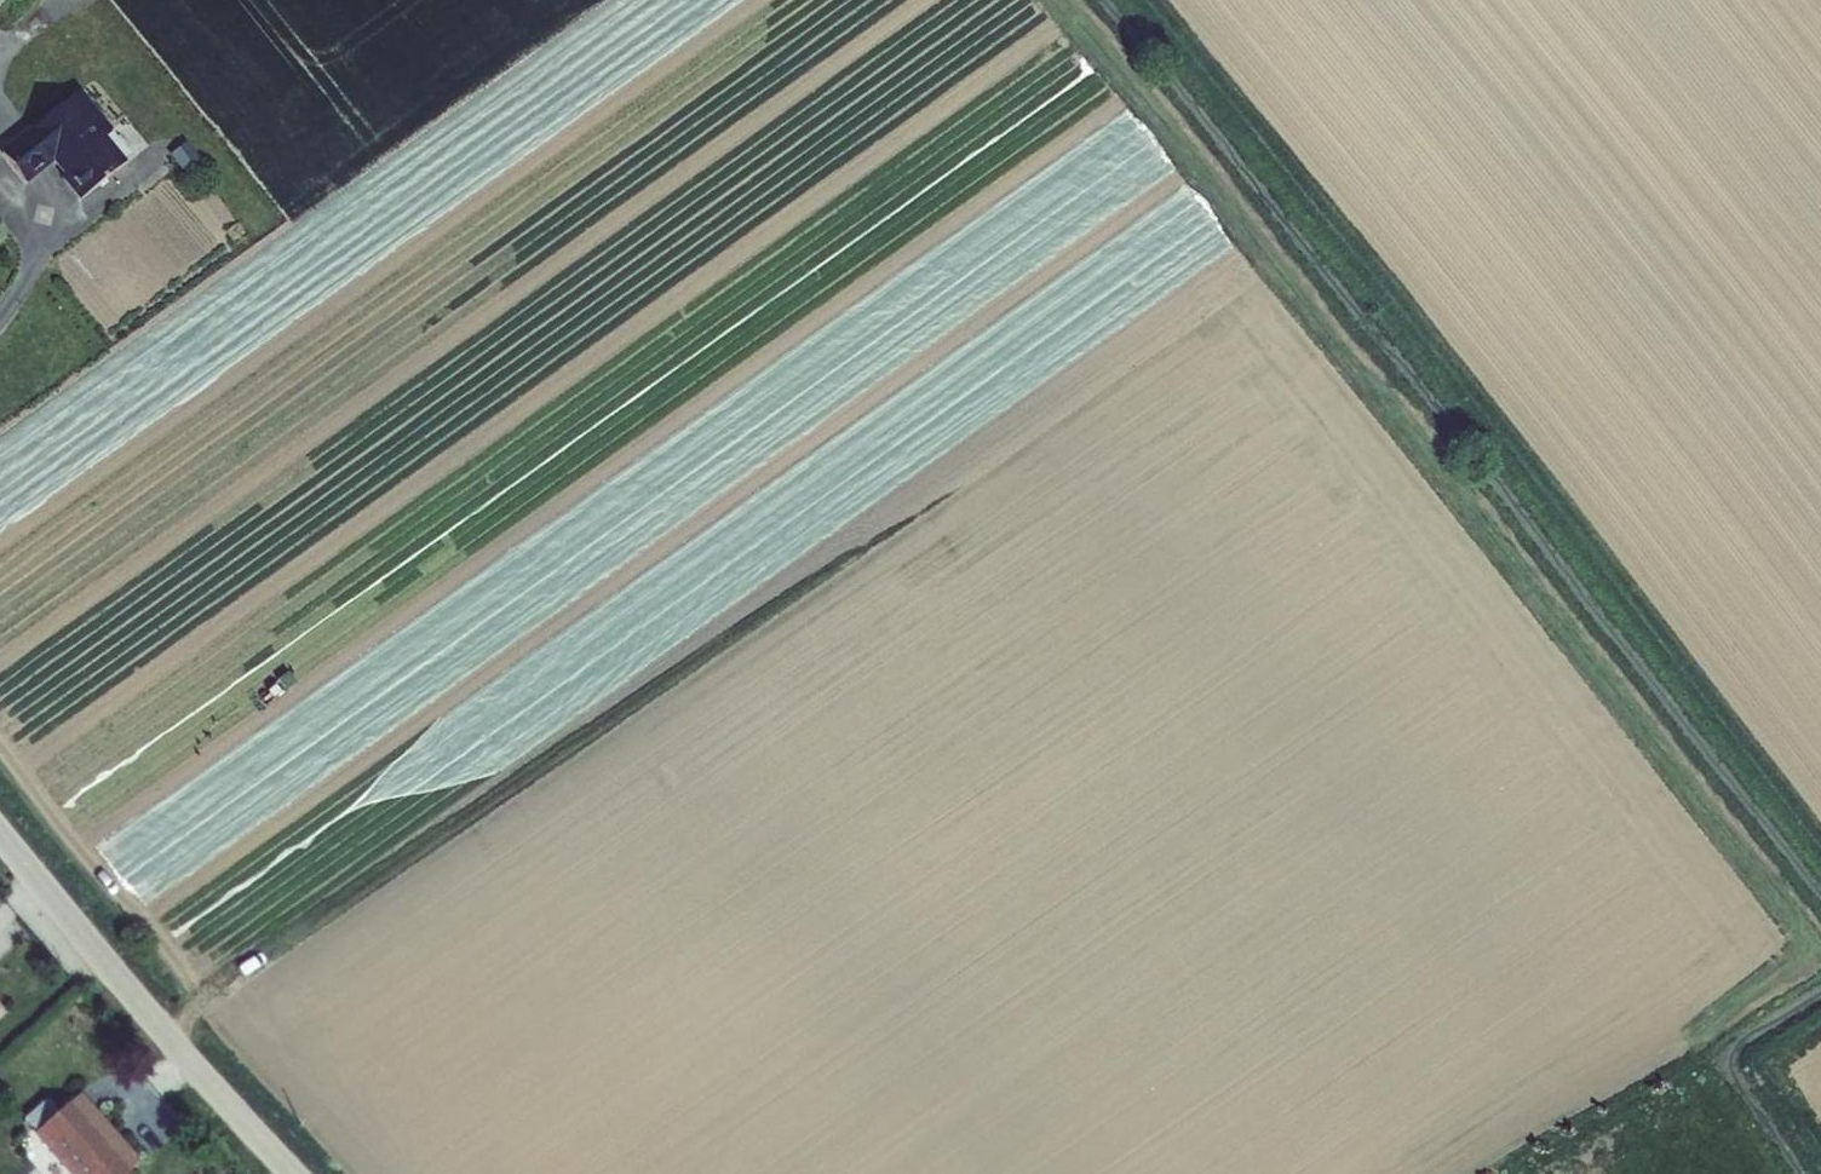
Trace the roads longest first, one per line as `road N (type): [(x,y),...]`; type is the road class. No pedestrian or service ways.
road 1 (unclassified): [(294,1173),(181,1054),(0,833)]

